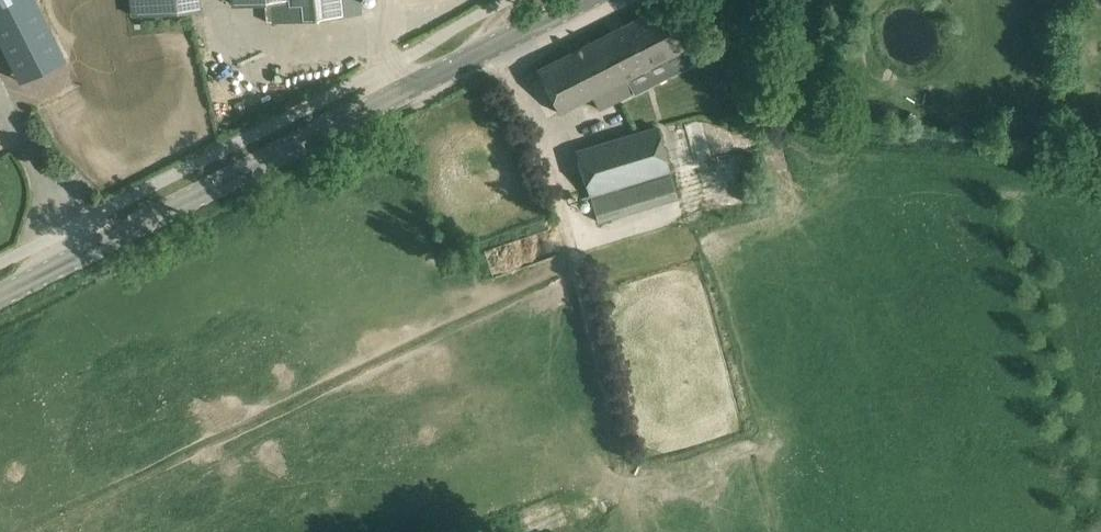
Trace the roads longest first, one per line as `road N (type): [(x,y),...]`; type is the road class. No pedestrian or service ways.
road 1 (tertiary): [(0,298),(586,0)]

